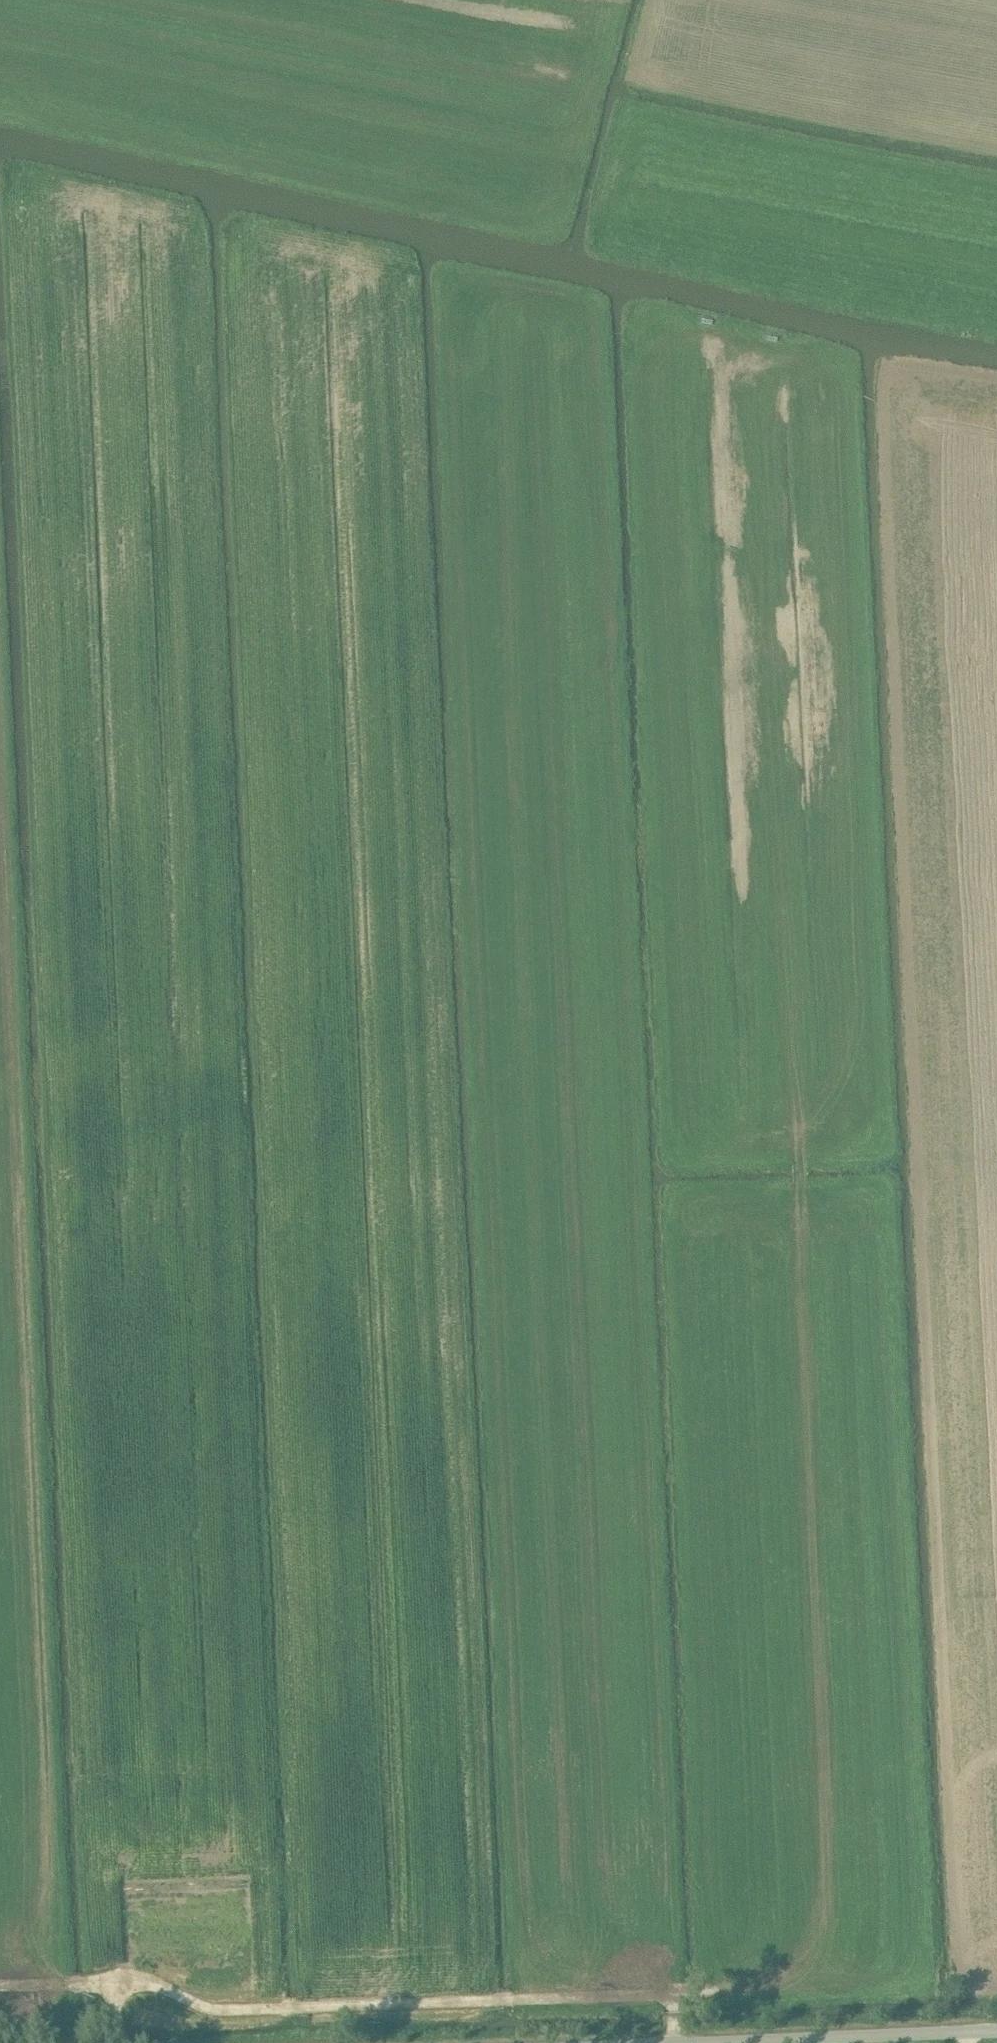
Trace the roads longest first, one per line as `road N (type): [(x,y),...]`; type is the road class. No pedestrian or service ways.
road 1 (track): [(0,1272),(21,1864),(29,1964),(47,1982)]
road 2 (track): [(115,1981),(147,1981),(217,2010),(719,1991)]
road 3 (unclassified): [(673,2042),(996,2031)]
road 4 (track): [(117,2042),(115,1981),(0,1984)]

